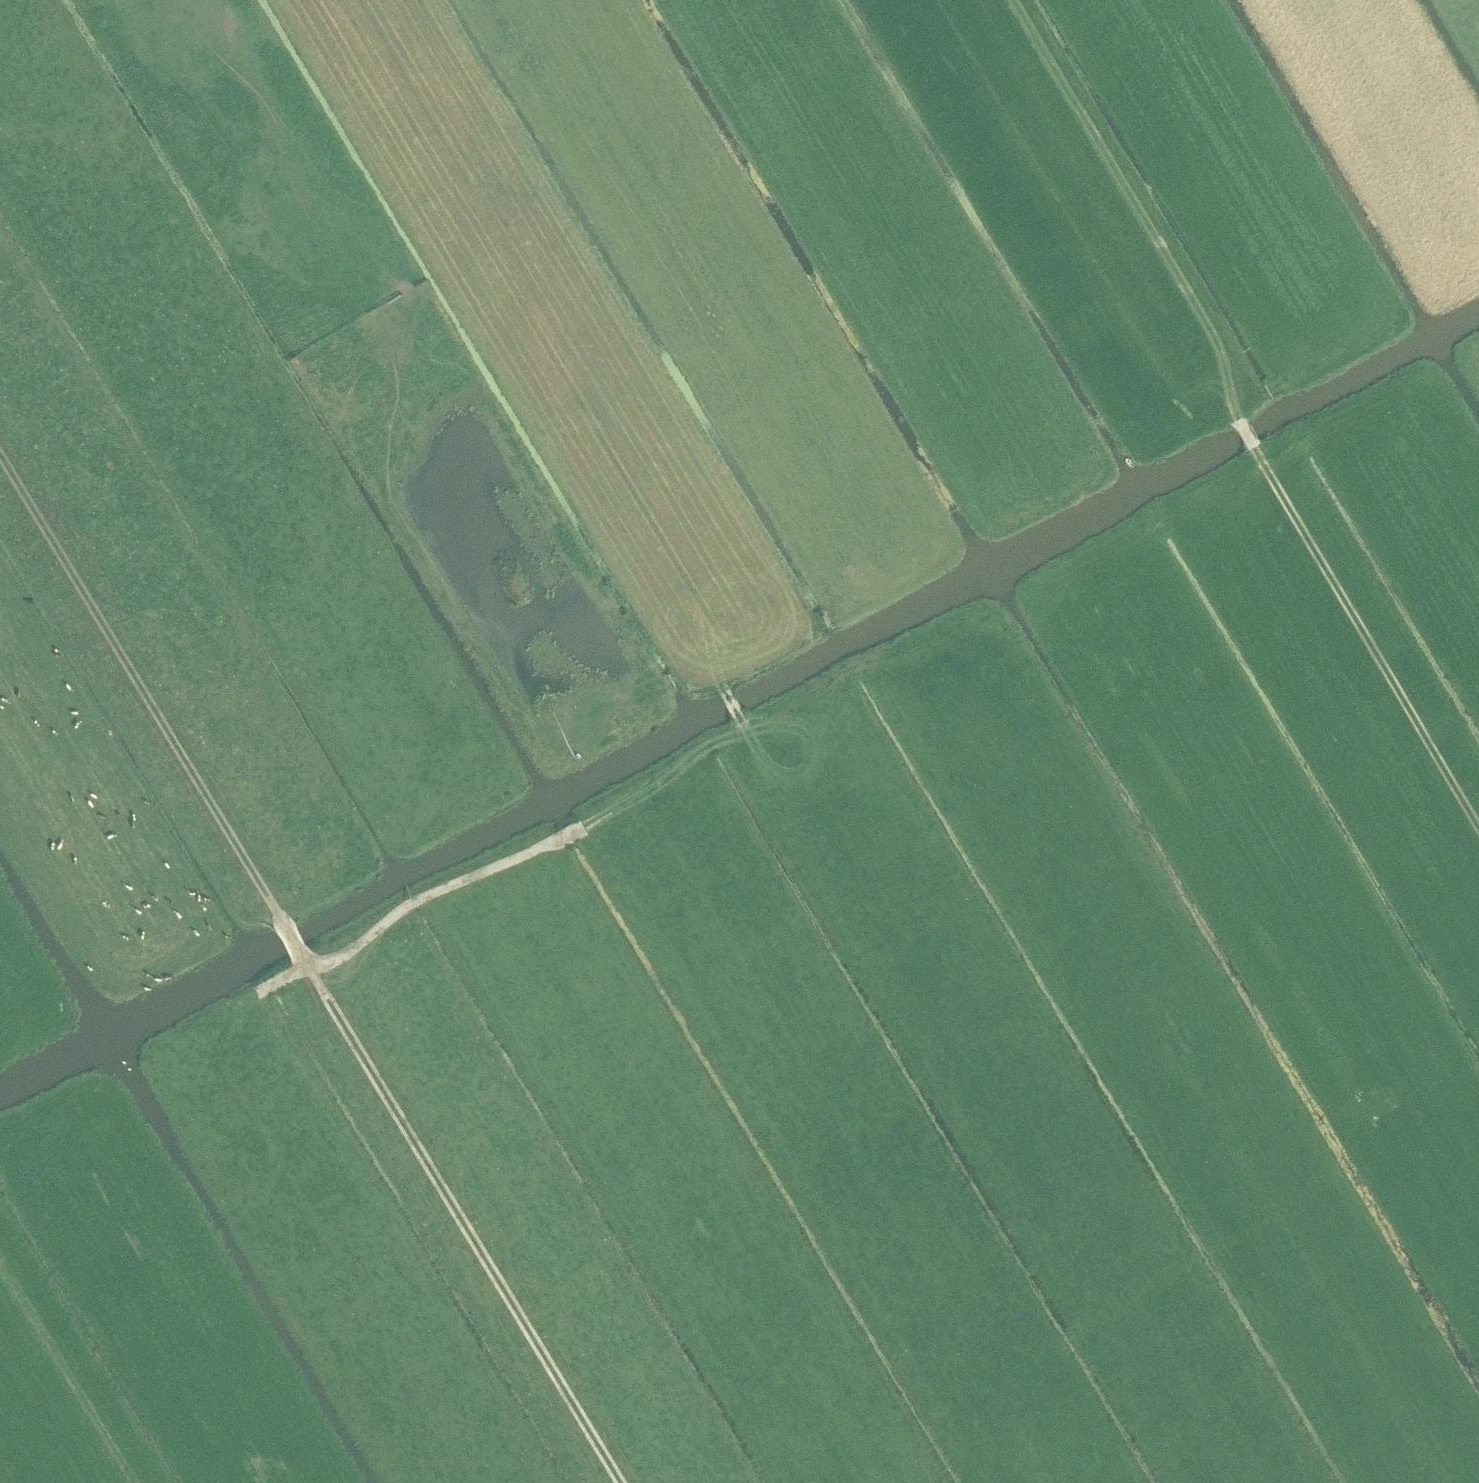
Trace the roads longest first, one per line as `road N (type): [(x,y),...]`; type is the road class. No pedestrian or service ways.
road 1 (track): [(620,1482),(0,453)]
road 2 (track): [(1478,818),(1237,418),(1222,350),(1011,0)]
road 3 (track): [(130,1482),(0,1268)]

